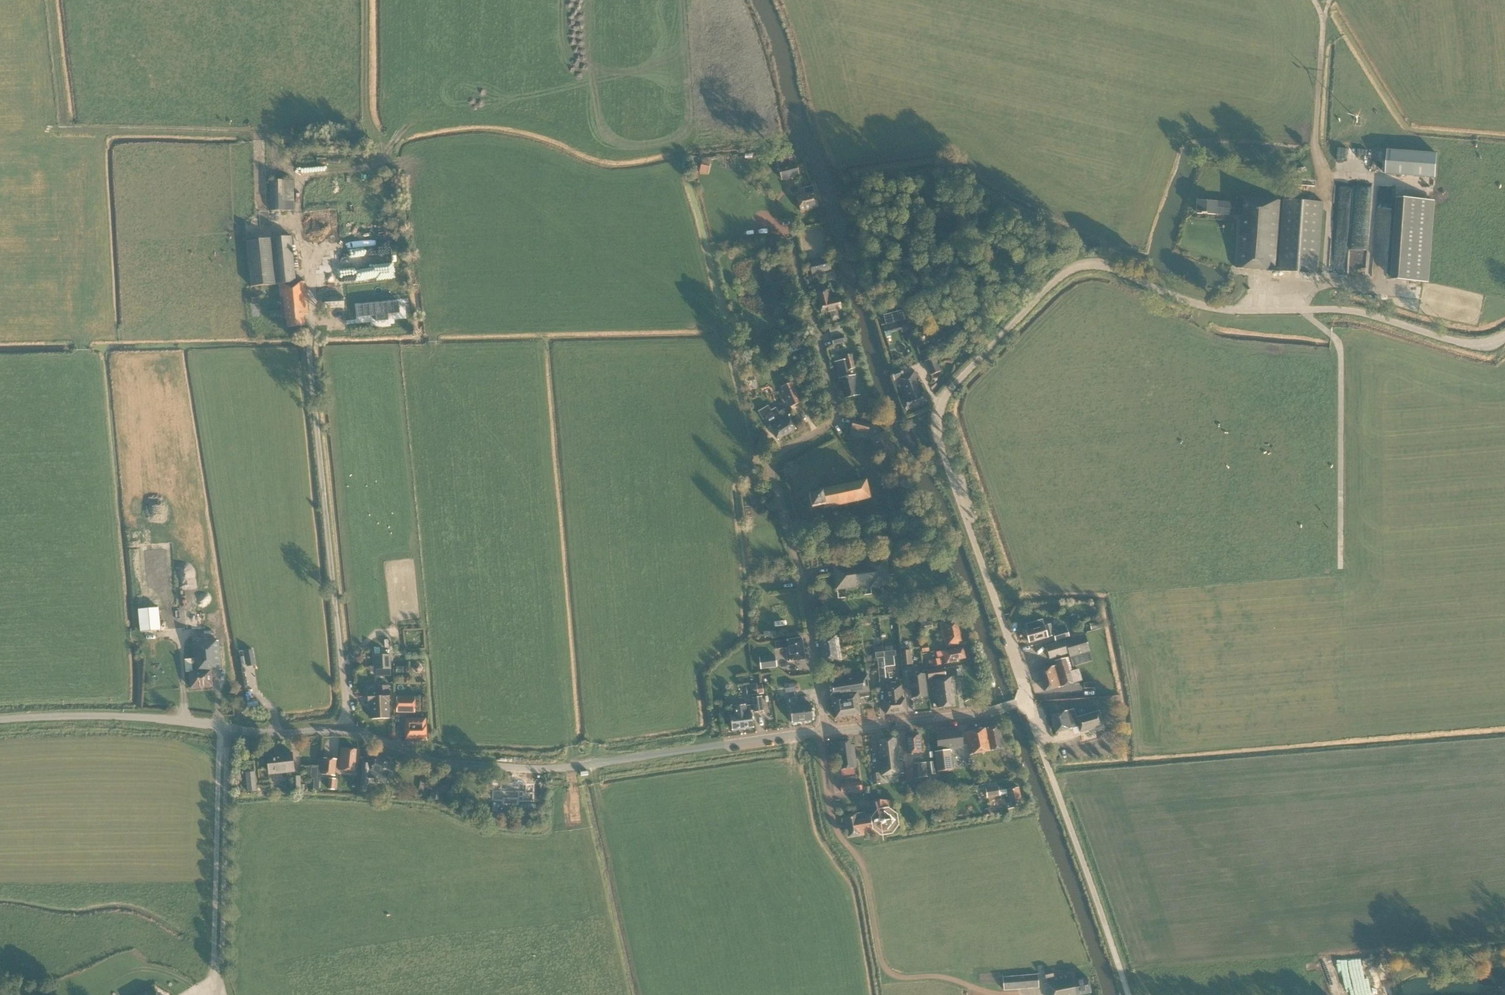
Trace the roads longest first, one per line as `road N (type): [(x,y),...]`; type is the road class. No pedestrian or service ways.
road 1 (tertiary): [(1025,701),(937,424),(952,386),(1062,274),(1104,265),(1221,309),(1343,310),(1462,342),(1504,335)]
road 2 (tertiary): [(823,731),(528,768),(427,759),(348,728),(247,731),(115,715),(0,720)]
road 3 (residential): [(823,731),(803,586),(772,468),(781,451),(838,415),(787,227)]
road 4 (unclassified): [(1129,994),(1025,701)]
road 5 (track): [(1306,309),(1341,351),(1340,569)]
road 6 (tertiary): [(992,712),(823,731)]

